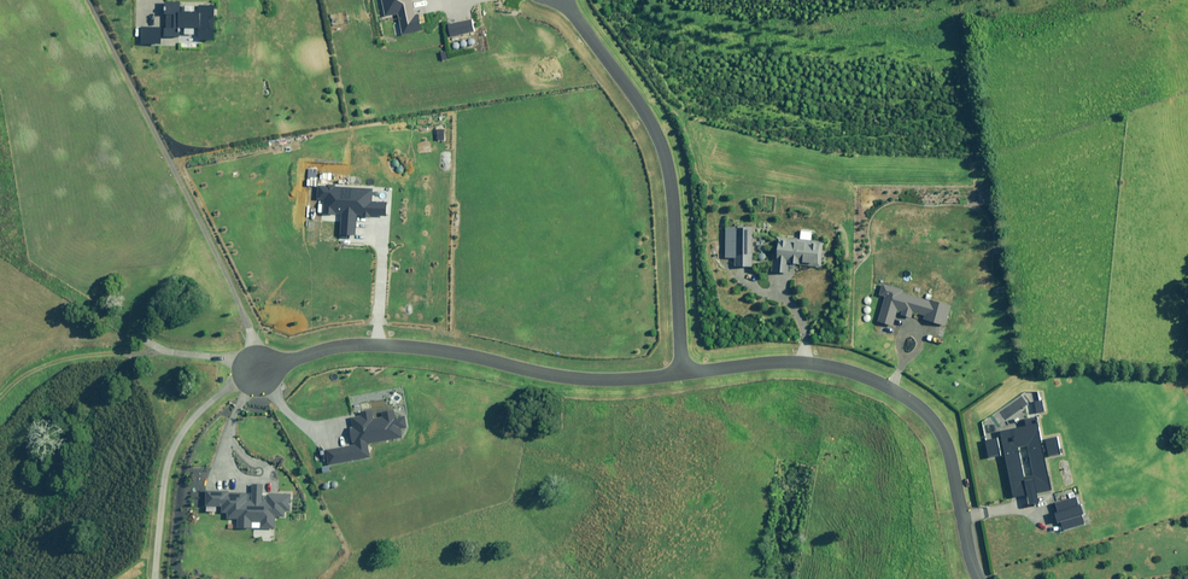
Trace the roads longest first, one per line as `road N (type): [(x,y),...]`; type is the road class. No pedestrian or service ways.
road 1 (unclassified): [(679,368),(790,357),(898,391),(936,431),(981,578)]
road 2 (unclassified): [(258,363),(365,338),(418,340),(561,371),(679,368)]
road 3 (residential): [(561,0),(659,136),(679,368)]

